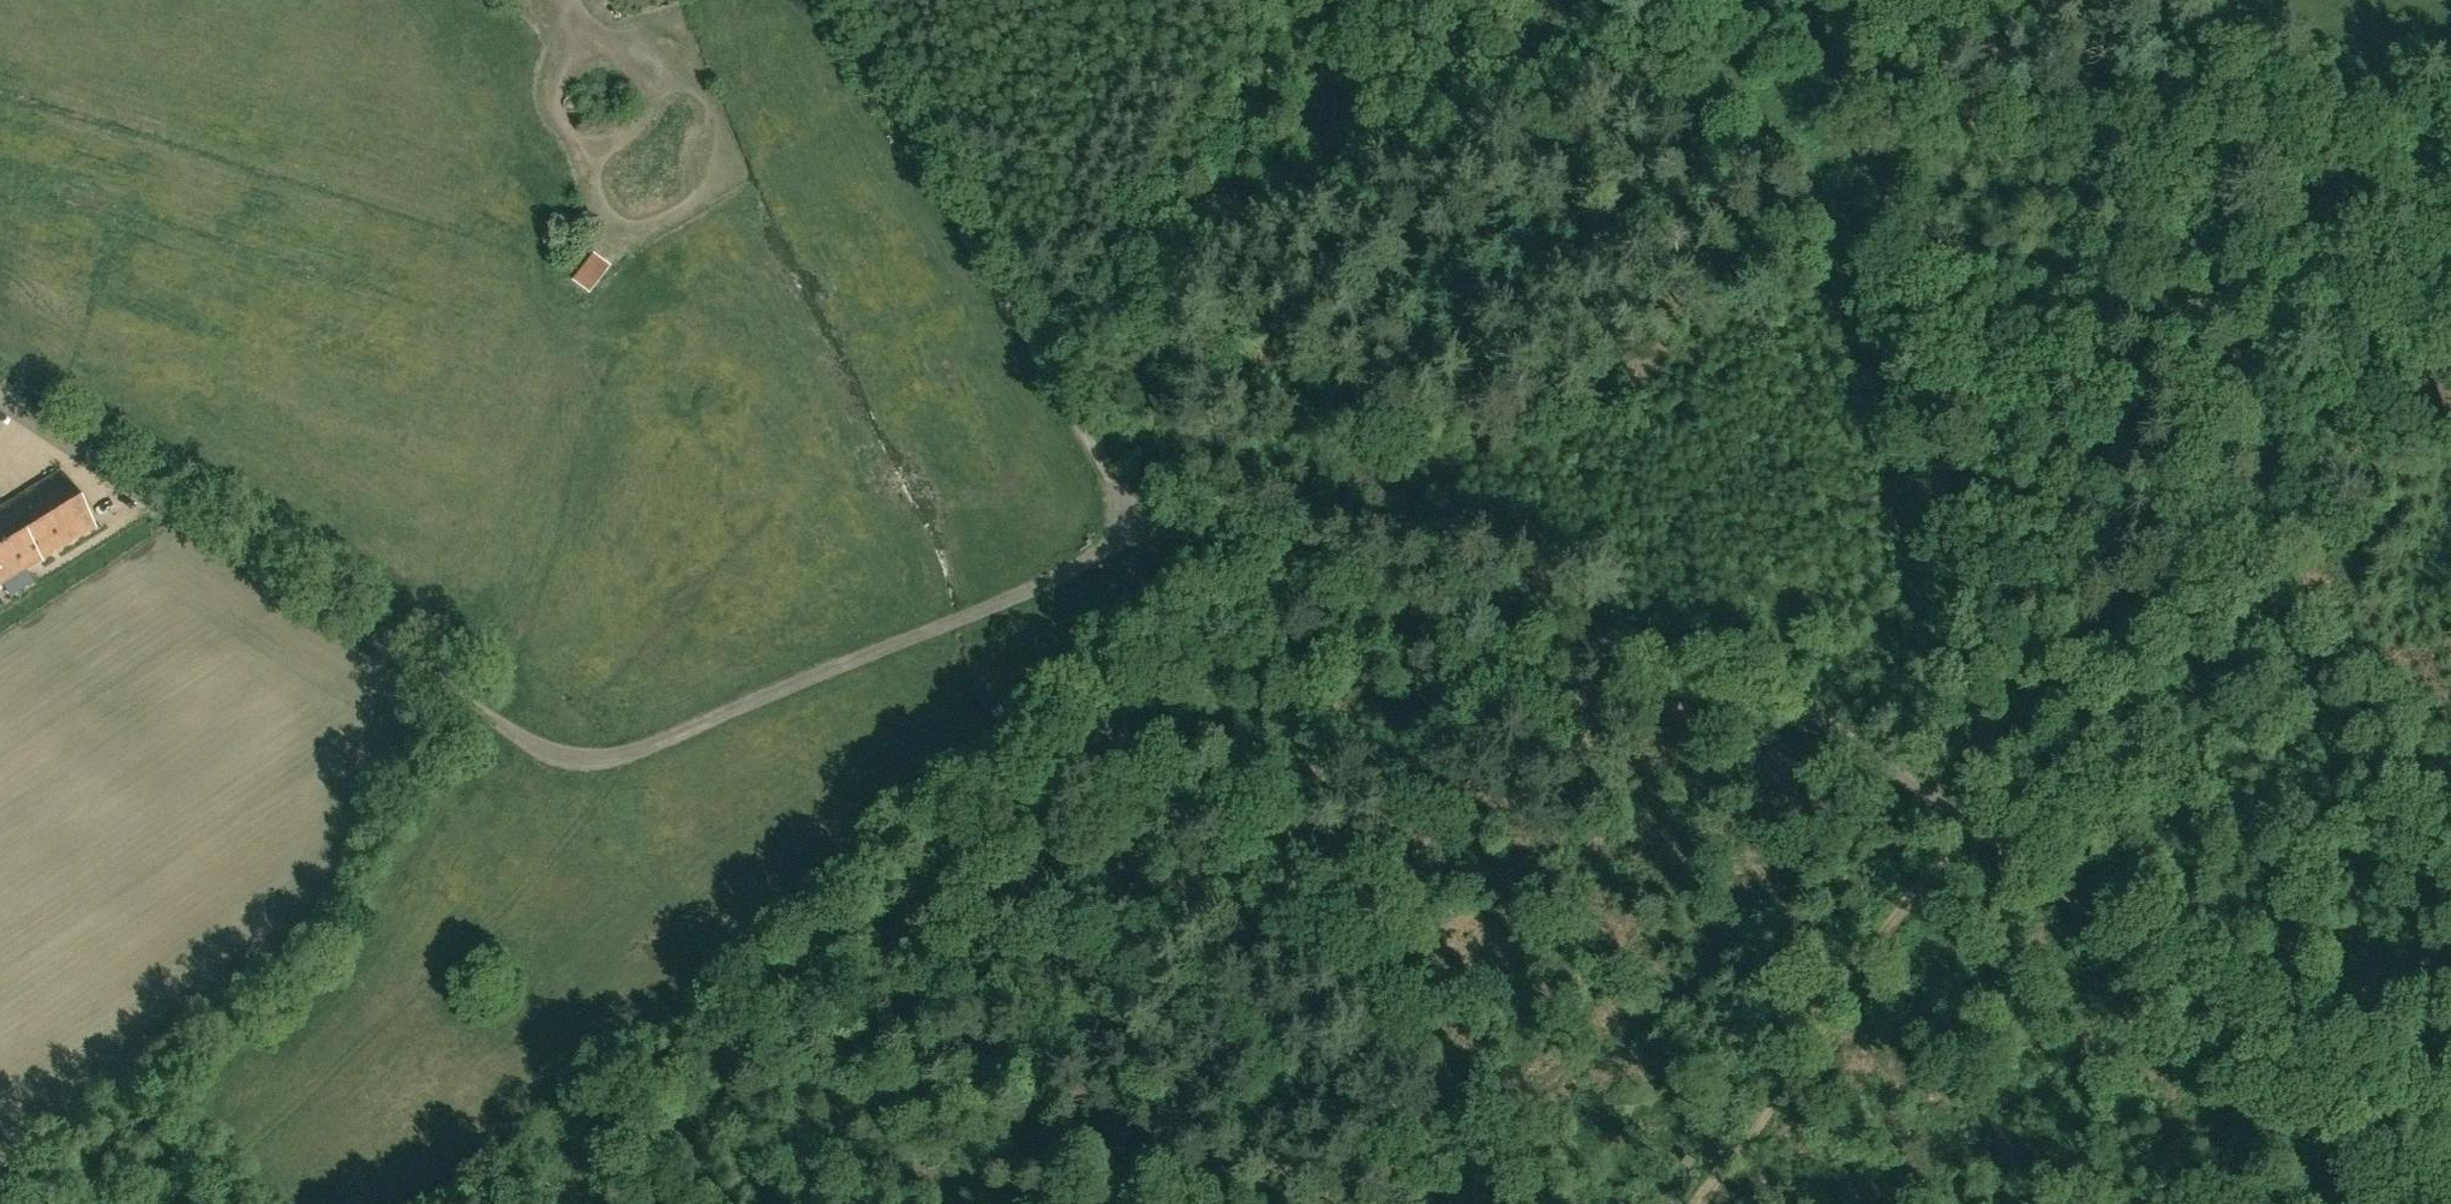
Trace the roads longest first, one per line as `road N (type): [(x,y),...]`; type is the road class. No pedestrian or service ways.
road 1 (track): [(1131,511),(1788,696),(2387,1127)]
road 2 (track): [(628,757),(587,762),(546,752),(0,394)]
road 3 (track): [(628,757),(586,822),(525,889),(240,1157),(145,1203)]
road 4 (track): [(824,0),(1131,511)]
road 5 (track): [(1131,511),(1113,545),(1080,572),(771,691),(628,757)]

